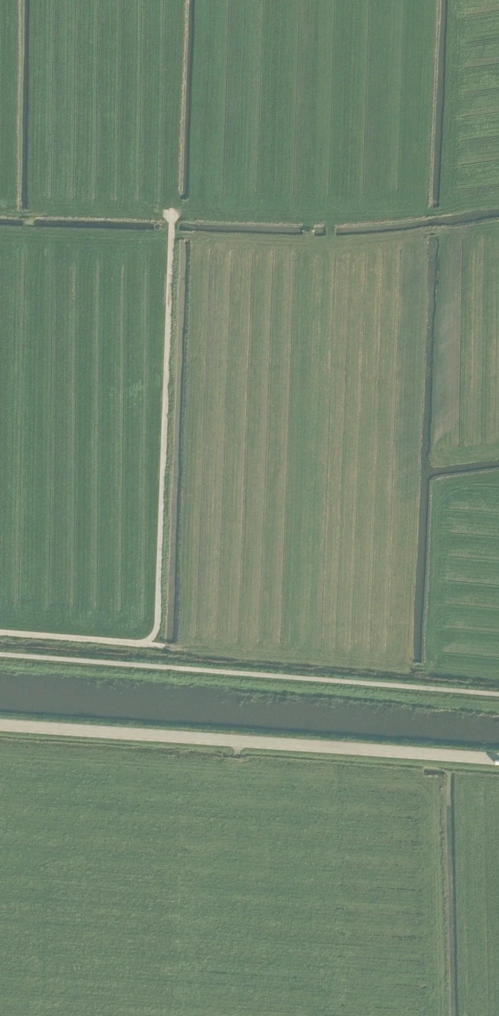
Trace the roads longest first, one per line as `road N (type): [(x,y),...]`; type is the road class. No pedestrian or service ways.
road 1 (secondary): [(498,759),(0,724)]

